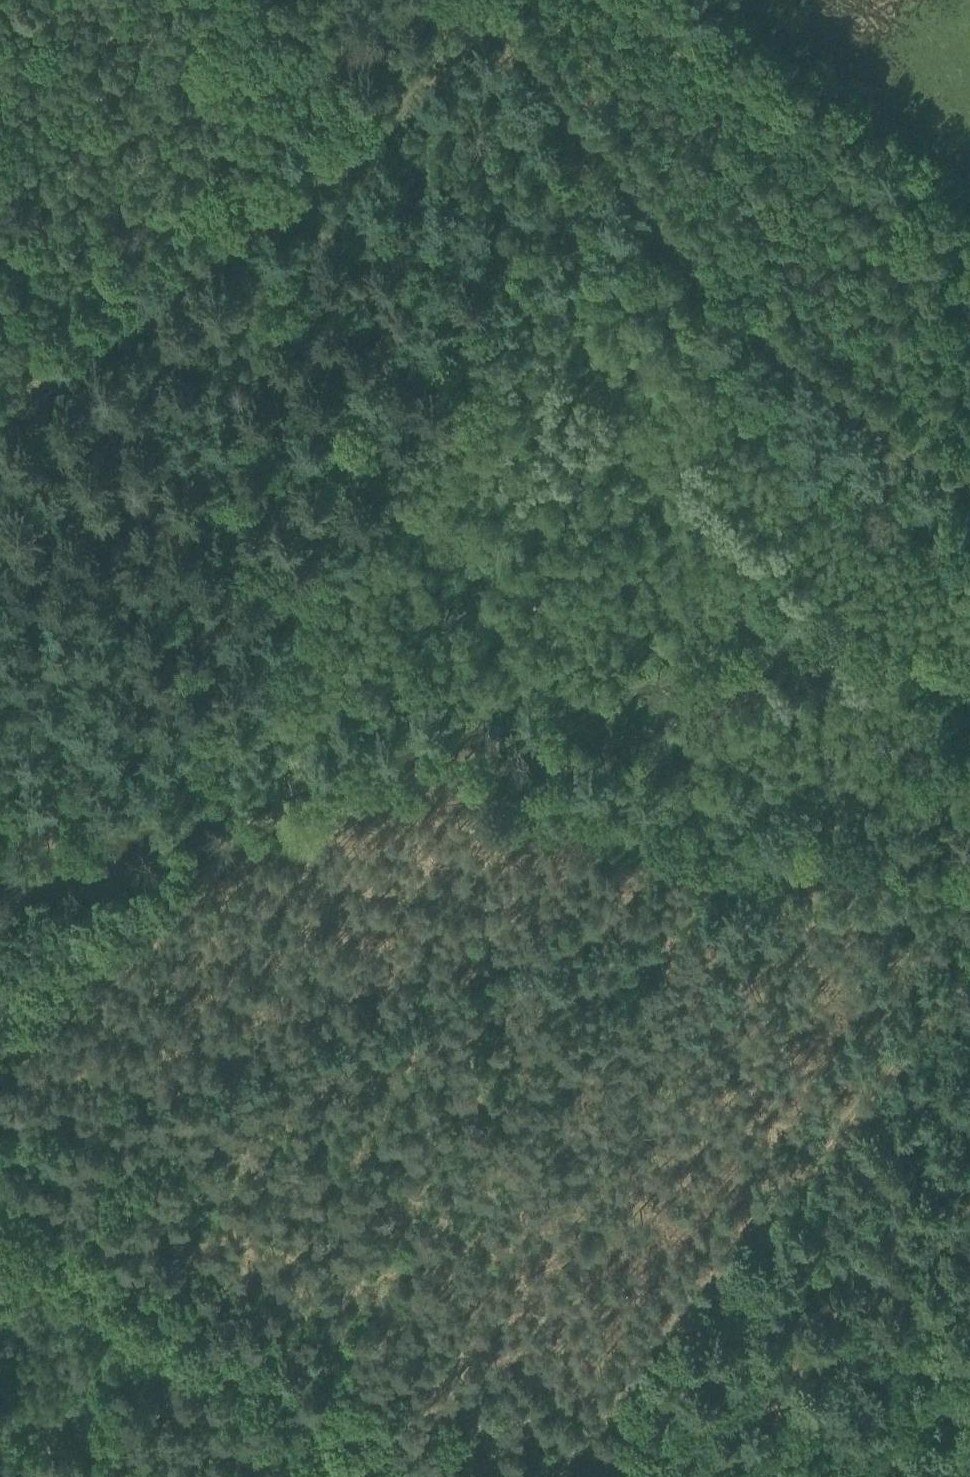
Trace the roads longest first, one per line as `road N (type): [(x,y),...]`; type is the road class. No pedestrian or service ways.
road 1 (track): [(969,480),(720,293),(493,0)]
road 2 (track): [(969,958),(548,1476)]
road 3 (track): [(476,0),(322,164),(0,408)]
road 4 (track): [(411,1476),(0,1200)]

